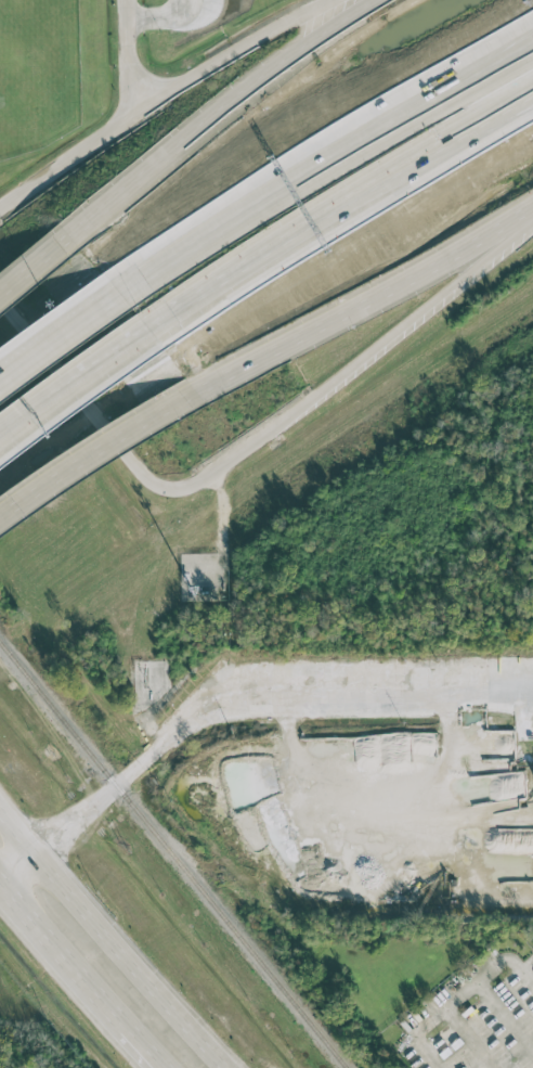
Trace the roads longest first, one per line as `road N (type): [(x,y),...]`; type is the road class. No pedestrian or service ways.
road 1 (primary): [(0,300),(139,473),(179,489),(283,420),(532,220)]
road 2 (primary): [(330,0),(213,63),(0,207)]
road 3 (primary): [(191,391),(532,206)]
road 4 (primary): [(380,0),(266,76),(73,233)]
road 5 (motorway): [(150,326),(455,131)]
road 6 (motorway): [(532,22),(250,217)]
road 7 (primary): [(229,1067),(0,812)]
road 8 (motorway): [(532,50),(250,217)]
road 9 (primary): [(0,513),(191,391)]
road 10 (primary): [(0,870),(129,1020)]
road 11 (motorway): [(0,434),(150,326)]
road 12 (motorway): [(123,295),(0,383)]
road 13 (motorway): [(250,217),(123,295)]

